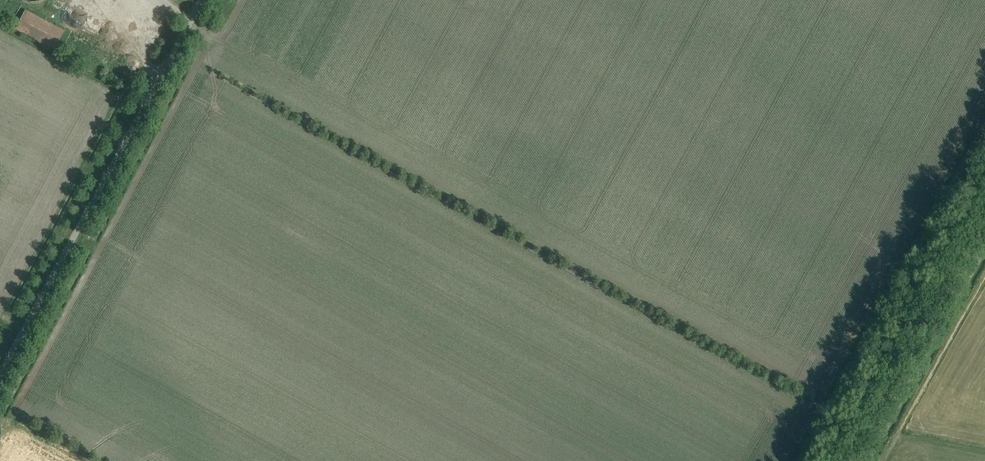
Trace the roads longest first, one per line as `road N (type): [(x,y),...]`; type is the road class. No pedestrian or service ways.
road 1 (unclassified): [(0,374),(190,21)]

